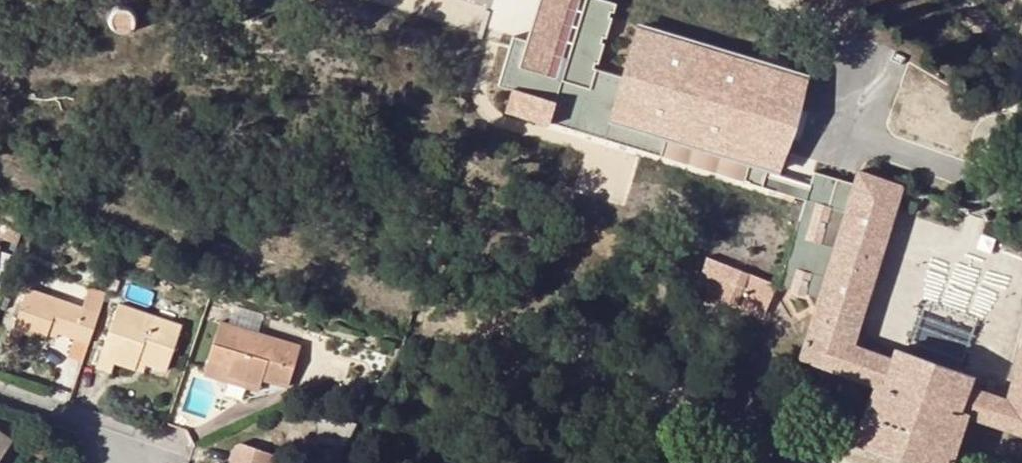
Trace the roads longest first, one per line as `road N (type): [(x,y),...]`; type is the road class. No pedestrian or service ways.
road 1 (track): [(417,310),(0,175)]
road 2 (residential): [(0,394),(83,421),(107,462)]

